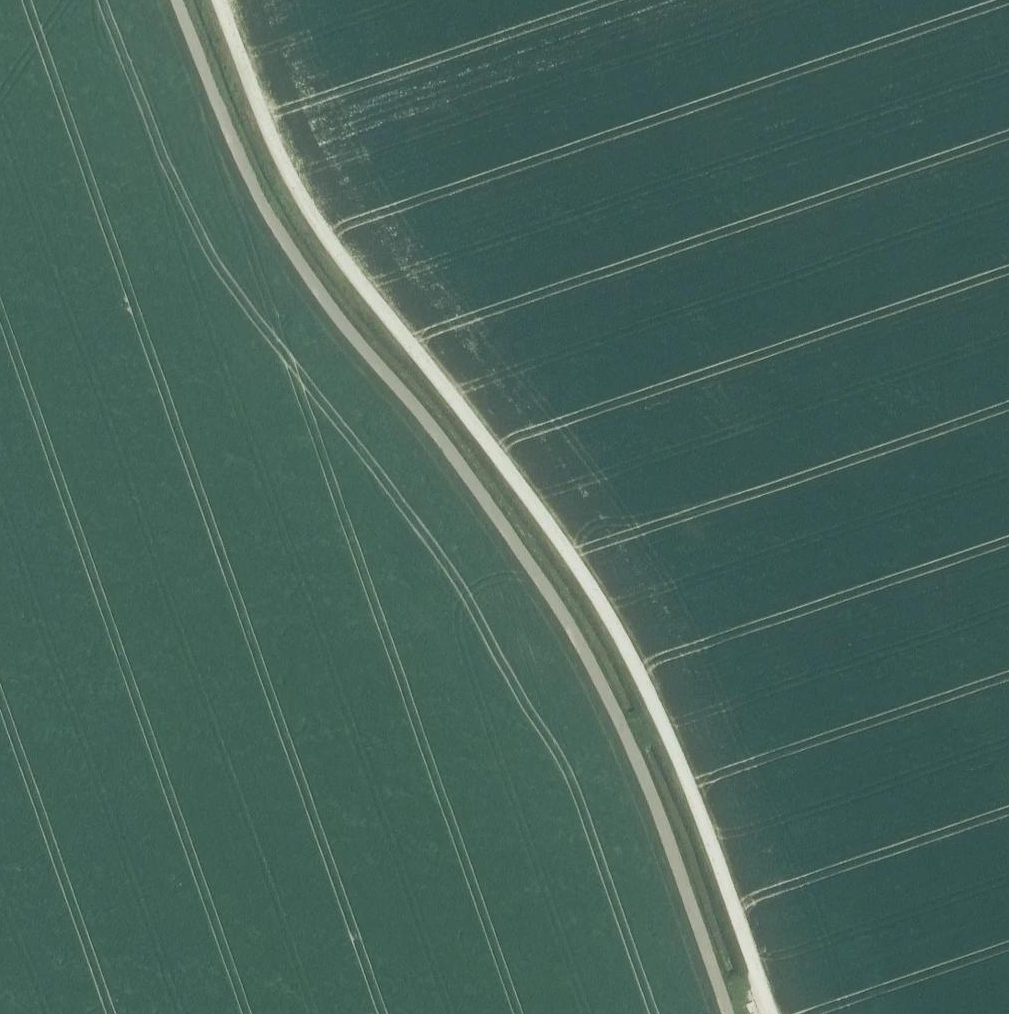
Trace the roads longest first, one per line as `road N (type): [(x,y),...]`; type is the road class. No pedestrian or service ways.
road 1 (track): [(770,1013),(678,758),(610,620),(542,516),(323,235),(269,134),(218,0)]

